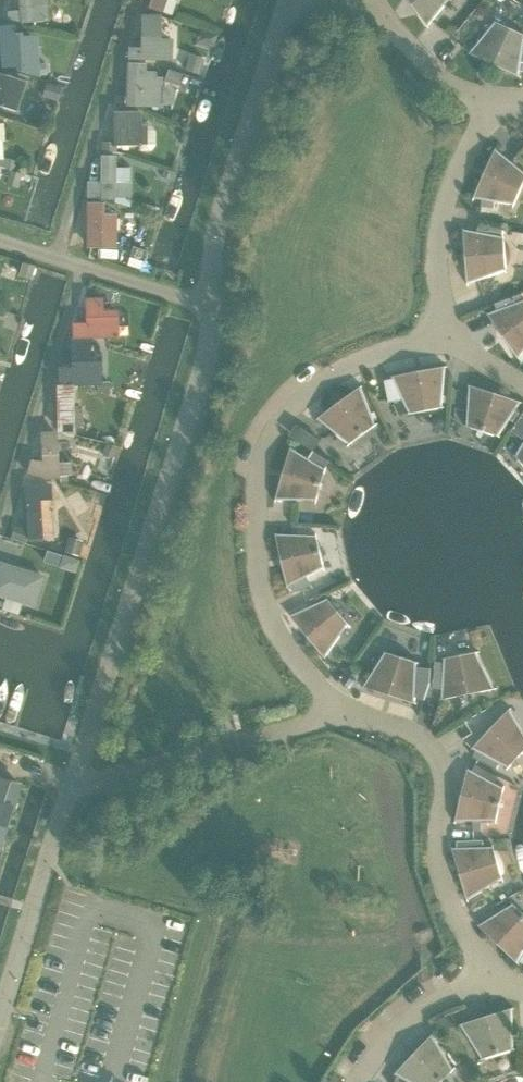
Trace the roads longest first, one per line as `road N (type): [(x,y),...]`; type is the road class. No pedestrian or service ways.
road 1 (residential): [(338,703),(278,631),(265,603),(257,480),(265,446),(284,415),(346,368),(448,338)]
road 2 (residential): [(75,778),(206,355),(210,300)]
road 3 (residential): [(488,977),(438,860),(444,770),(430,743),(338,703)]
road 4 (residential): [(210,300),(215,228),(286,0)]
road 5 (residential): [(75,778),(0,1036)]
road 6 (residential): [(448,338),(439,233),(469,147),(498,104)]
road 7 (residential): [(210,300),(0,239)]
road 8 (residential): [(338,703),(288,732),(133,773)]
road 9 (residential): [(358,1081),(416,1014),(488,977)]
road 10 (residential): [(498,104),(428,65),(374,0)]

